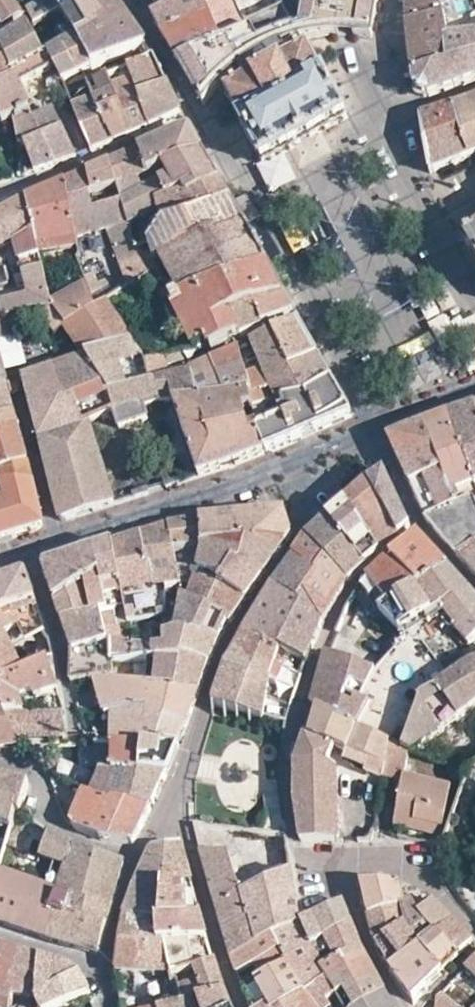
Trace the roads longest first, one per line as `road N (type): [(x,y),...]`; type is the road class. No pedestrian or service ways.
road 1 (residential): [(420,528),(337,610),(286,752),(285,805),(298,857),(306,866),(341,866)]
road 2 (residential): [(175,784),(228,646),(310,516),(292,462)]
road 3 (residential): [(56,546),(205,500),(292,462)]
road 4 (residential): [(240,1006),(175,784)]
road 5 (residential): [(0,190),(196,117)]
road 6 (residential): [(28,555),(61,649),(72,729)]
road 7 (residential): [(0,766),(40,785),(50,815),(72,837),(137,858)]
road 8 (residential): [(56,546),(15,380)]
road 9 (residential): [(341,866),(424,880),(474,929)]
road 10 (residential): [(341,866),(368,946),(401,1006)]

